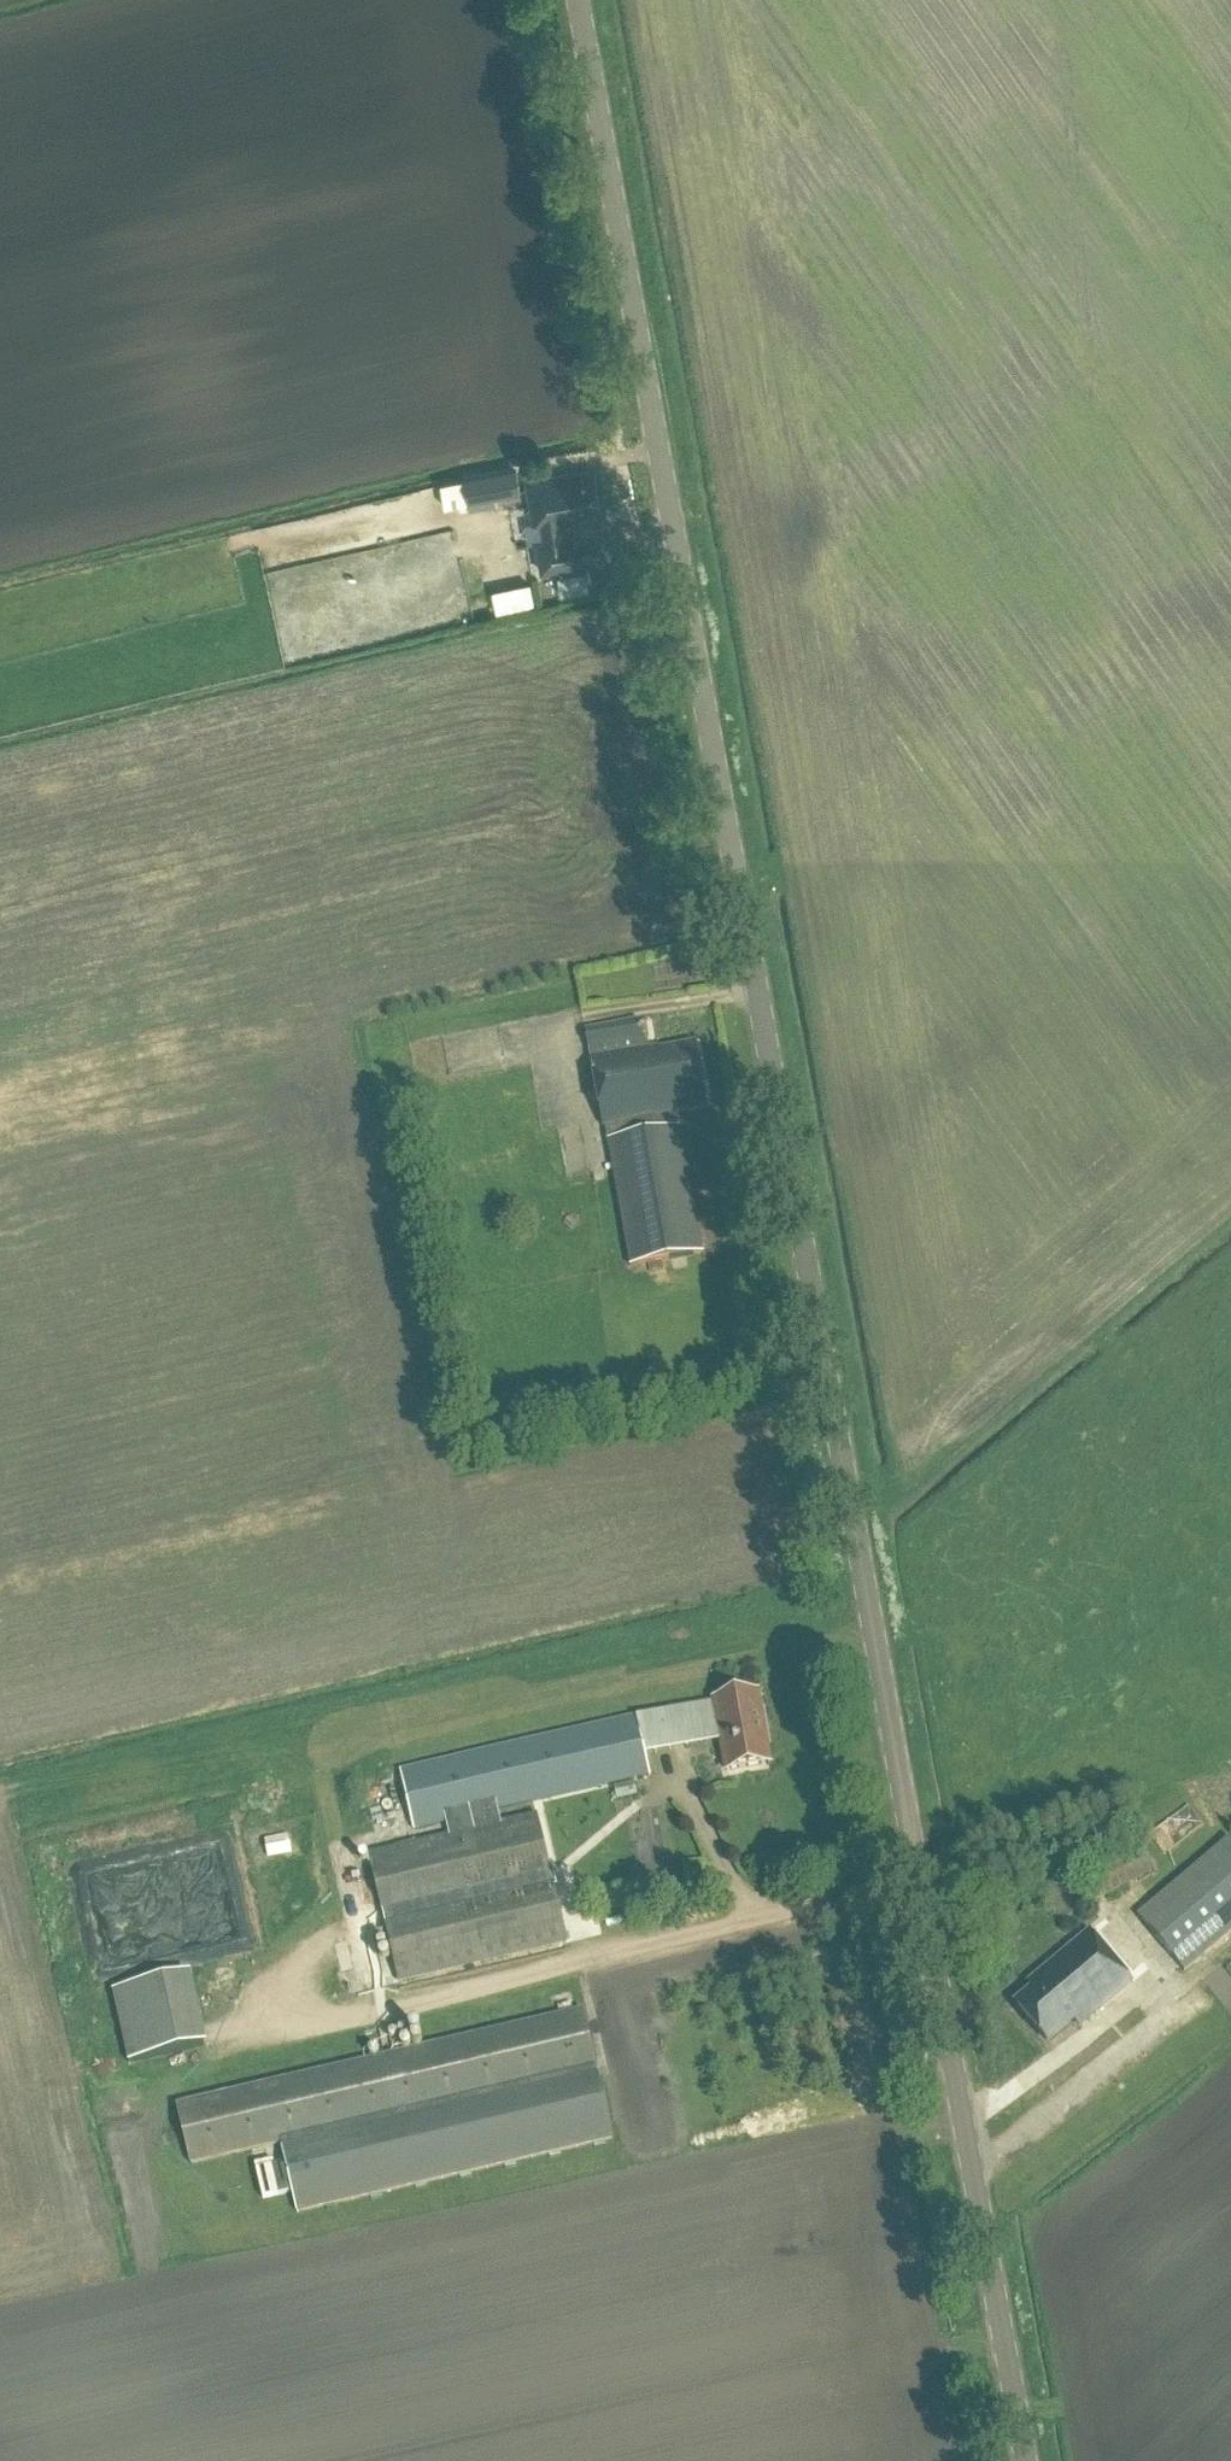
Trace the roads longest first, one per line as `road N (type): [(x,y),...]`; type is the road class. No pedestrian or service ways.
road 1 (tertiary): [(1025,2460),(576,0)]

